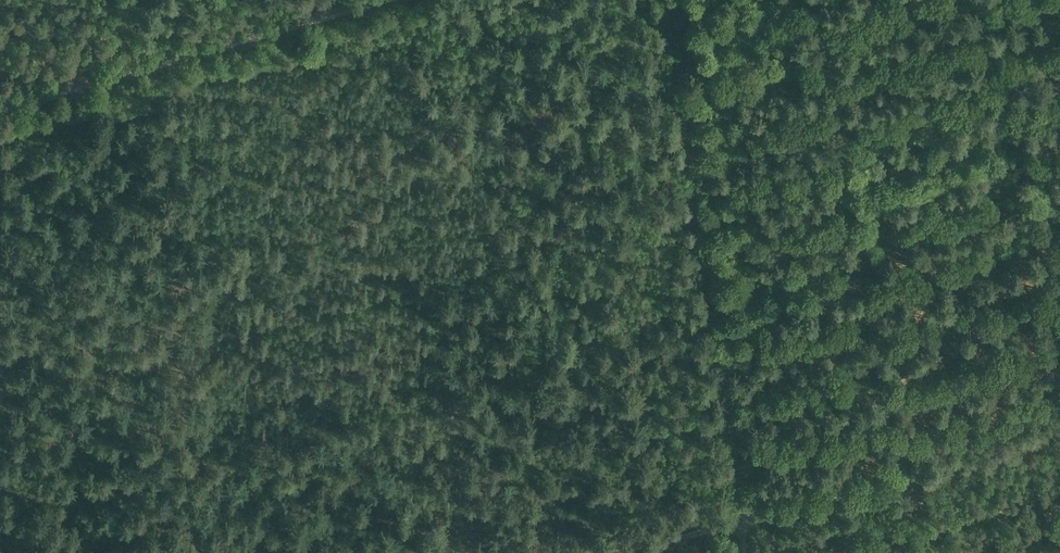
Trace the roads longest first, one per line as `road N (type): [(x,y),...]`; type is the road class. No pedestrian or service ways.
road 1 (track): [(664,0),(747,523),(1059,434)]
road 2 (track): [(0,105),(364,0)]
road 3 (track): [(621,552),(747,523),(745,552)]

